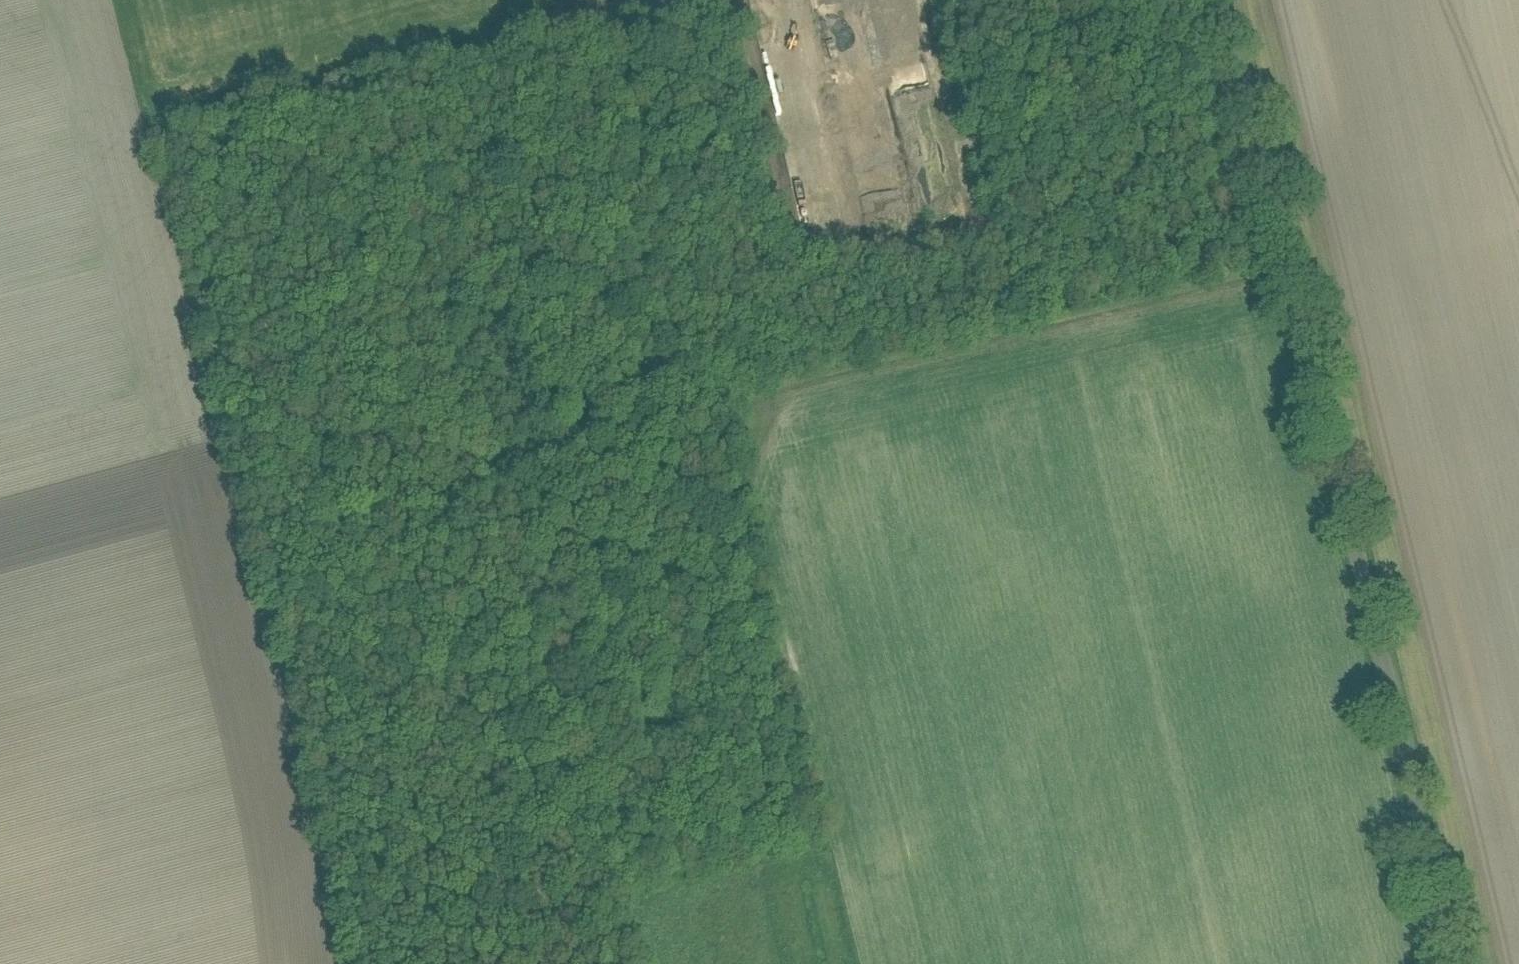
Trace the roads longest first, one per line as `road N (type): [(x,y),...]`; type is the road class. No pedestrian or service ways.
road 1 (unclassified): [(1455,963),(1227,0)]
road 2 (track): [(654,0),(154,115)]

